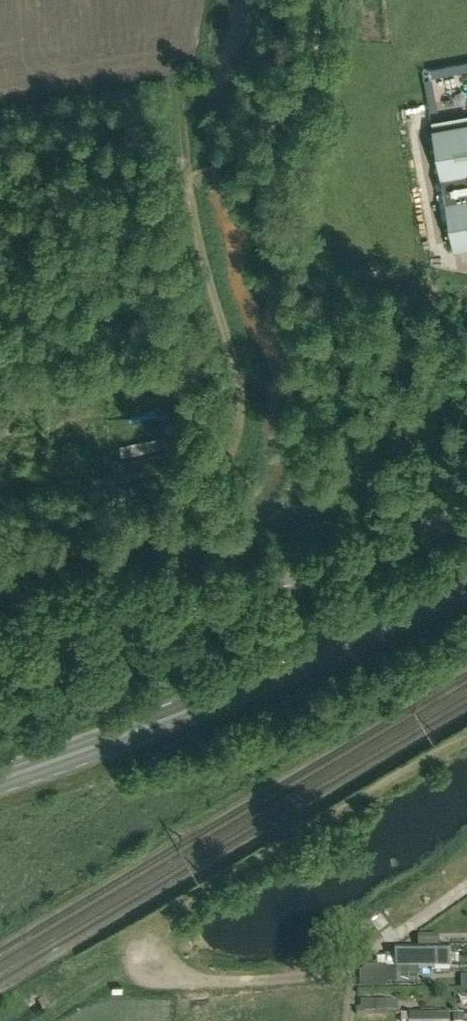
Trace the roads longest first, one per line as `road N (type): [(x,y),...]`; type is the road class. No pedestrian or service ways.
road 1 (primary): [(0,778),(159,721),(466,578)]
road 2 (unclassified): [(0,665),(97,629),(340,563),(466,515)]
road 3 (track): [(466,886),(328,974),(203,982),(147,965)]

